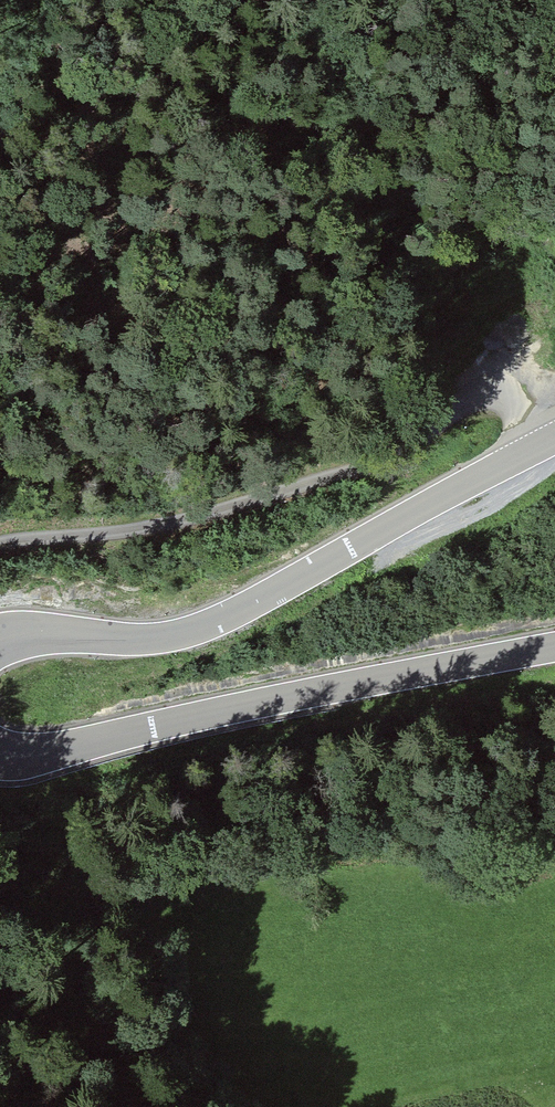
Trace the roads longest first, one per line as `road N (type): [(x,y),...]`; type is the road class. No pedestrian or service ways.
road 1 (tertiary): [(0,635),(147,641),(213,624),(554,438)]
road 2 (track): [(535,447),(508,395),(485,393),(392,458),(271,499),(126,531),(0,543)]
road 3 (tertiary): [(554,647),(24,759),(0,753)]

